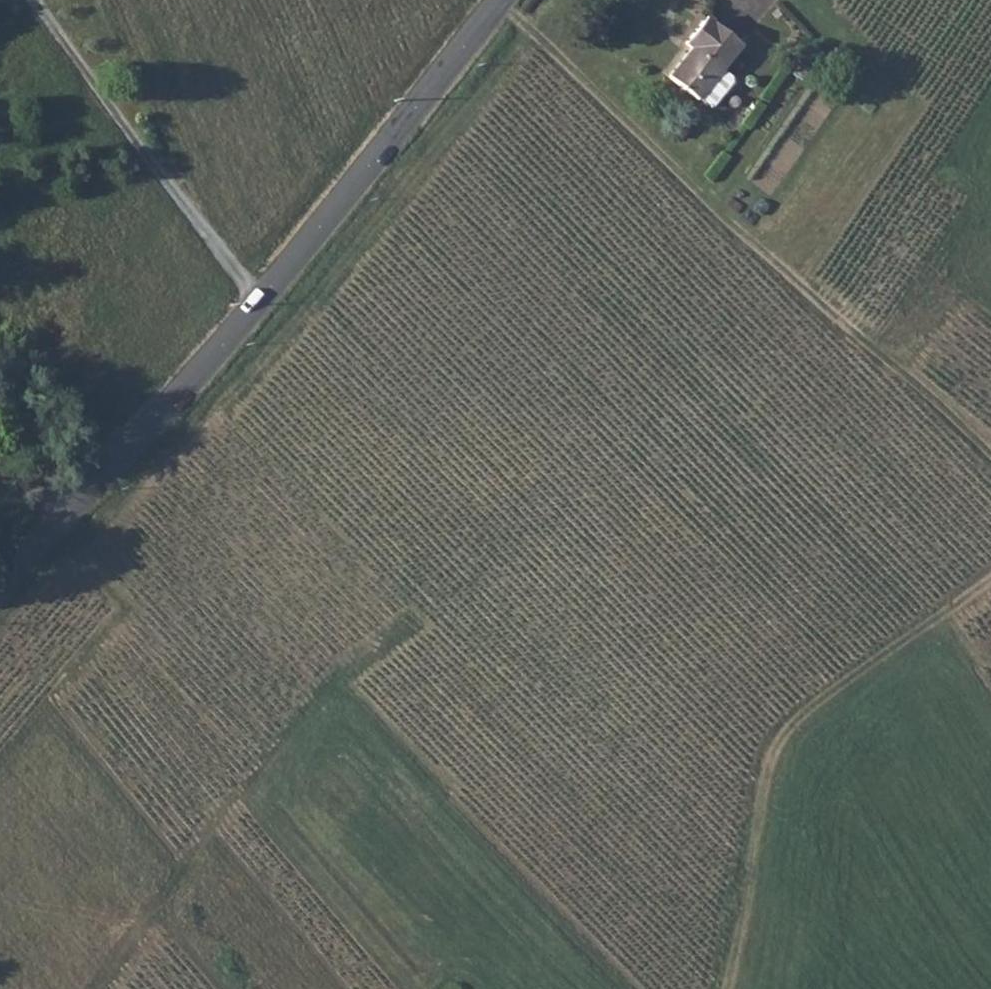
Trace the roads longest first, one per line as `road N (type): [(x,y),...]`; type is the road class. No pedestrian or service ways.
road 1 (tertiary): [(0,587),(198,375),(503,0)]

